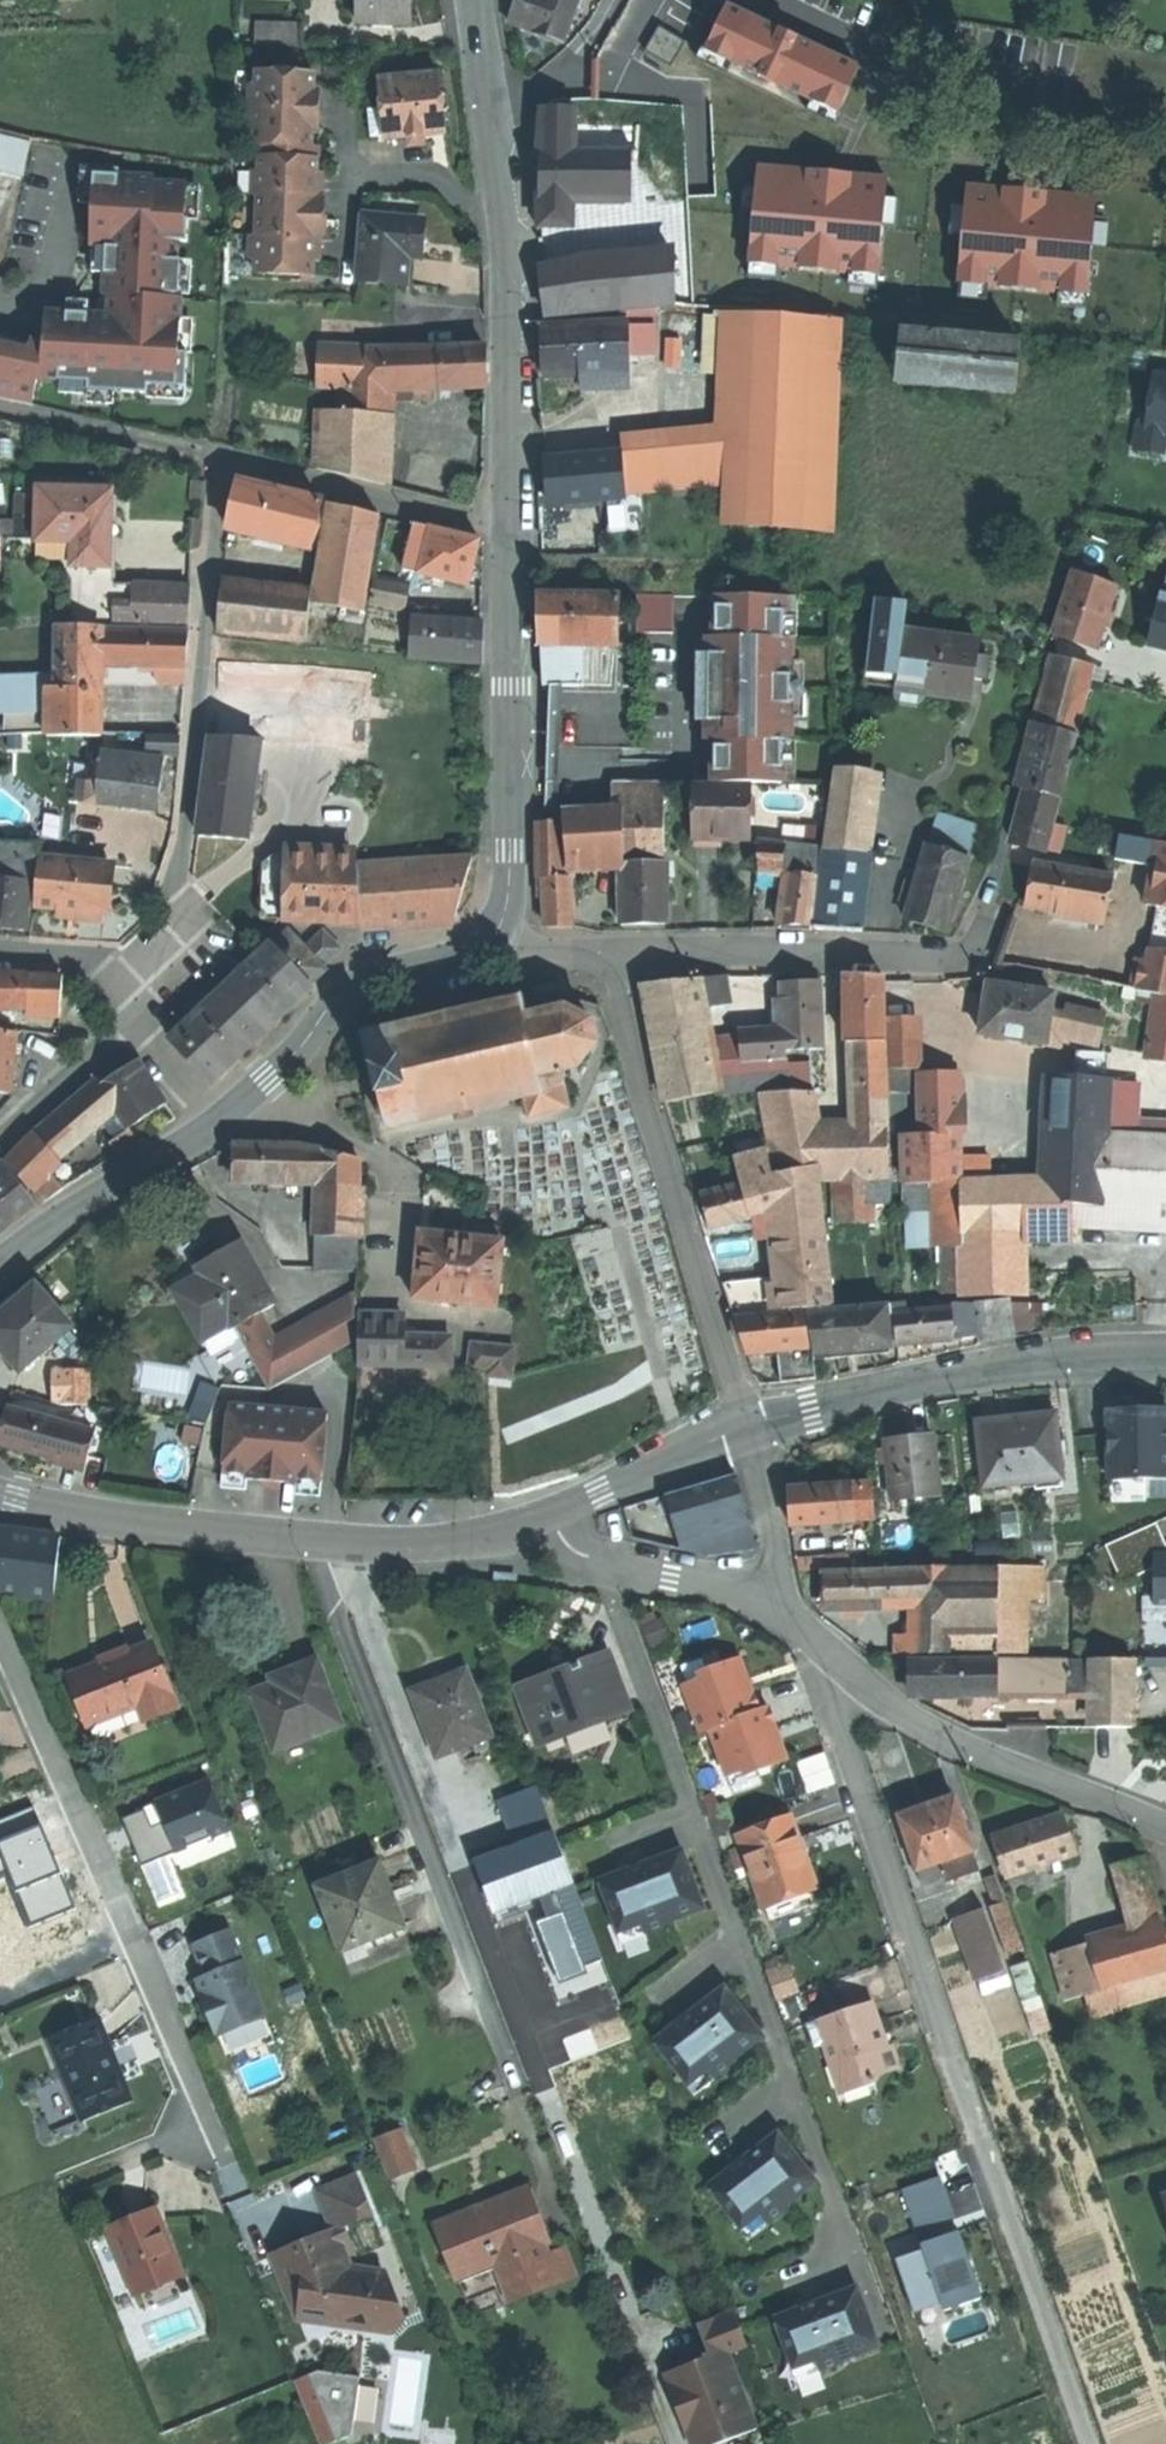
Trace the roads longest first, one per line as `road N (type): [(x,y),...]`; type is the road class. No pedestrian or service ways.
road 1 (residential): [(842,1664),(833,1712),(1089,2443)]
road 2 (residential): [(0,1630),(255,2229)]
road 3 (tertiary): [(0,1492),(106,1515),(290,1539),(449,1543),(545,1521)]
road 4 (residential): [(146,980),(182,871),(221,461),(233,462)]
road 5 (residential): [(610,951),(744,1429)]
road 6 (tertiary): [(744,1429),(986,1367),(1165,1353)]
road 7 (tertiary): [(512,531),(513,853),(509,899),(490,939)]
road 8 (residential): [(610,951),(955,958),(977,945),(990,907)]
road 9 (residential): [(842,1664),(931,1736),(1165,1827)]
road 10 (tertiary): [(505,213),(512,531)]
road 11 (unclassified): [(233,462),(512,531)]
road 12 (tertiary): [(490,939),(453,960),(356,990),(267,1084)]
road 13 (tertiary): [(216,1127),(0,1267)]
road 14 (residential): [(545,1521),(574,1554),(774,1603)]
road 15 (unclassified): [(0,410),(233,462)]
road 16 (tertiary): [(545,1521),(744,1429)]
road 17 (residential): [(0,1145),(124,1013)]
road 18 (residential): [(744,1429),(779,1554),(774,1603)]
road 19 (residential): [(408,1180),(267,1084)]
road 20 (residential): [(615,0),(598,29),(522,98),(491,108)]
road 21 (residential): [(505,213),(472,209),(436,185),(352,178)]
road 22 (residential): [(0,952),(106,962),(146,980)]
road 23 (residential): [(124,1013),(216,1127)]
road 24 (residential): [(490,939),(524,949),(610,951)]

